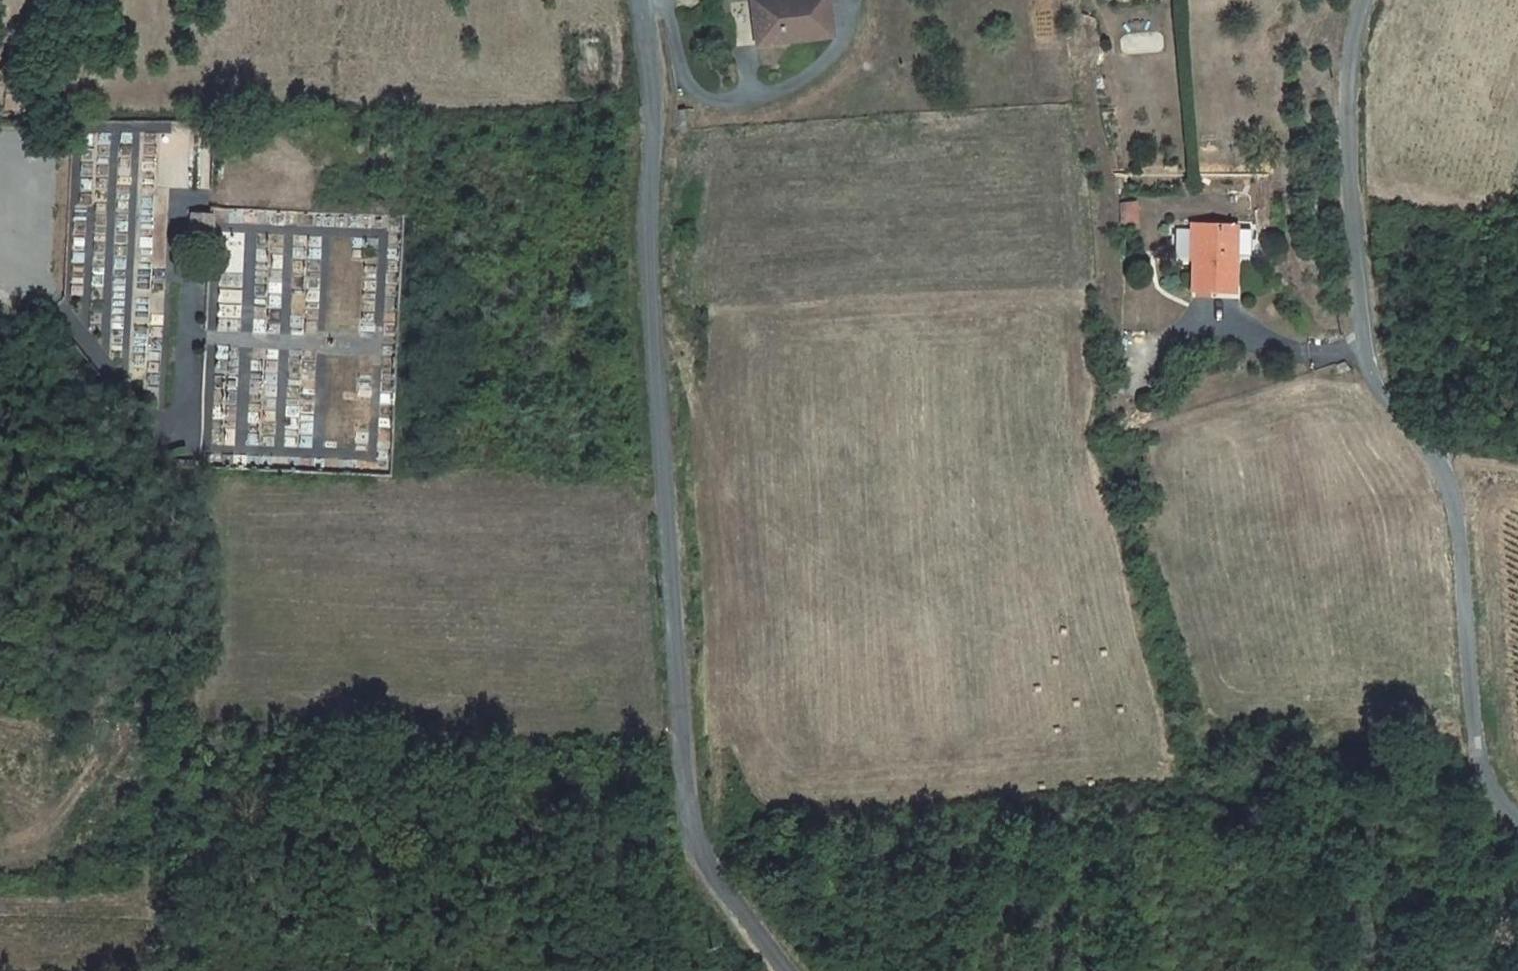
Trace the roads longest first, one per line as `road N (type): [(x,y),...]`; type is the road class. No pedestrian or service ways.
road 1 (unclassified): [(641,0),(654,93),(656,352),(695,841),(716,881),(787,970)]
road 2 (unclassified): [(1517,813),(1486,761),(1473,704),(1457,510),(1442,460),(1384,385),(1364,322),(1351,60),(1367,0)]

